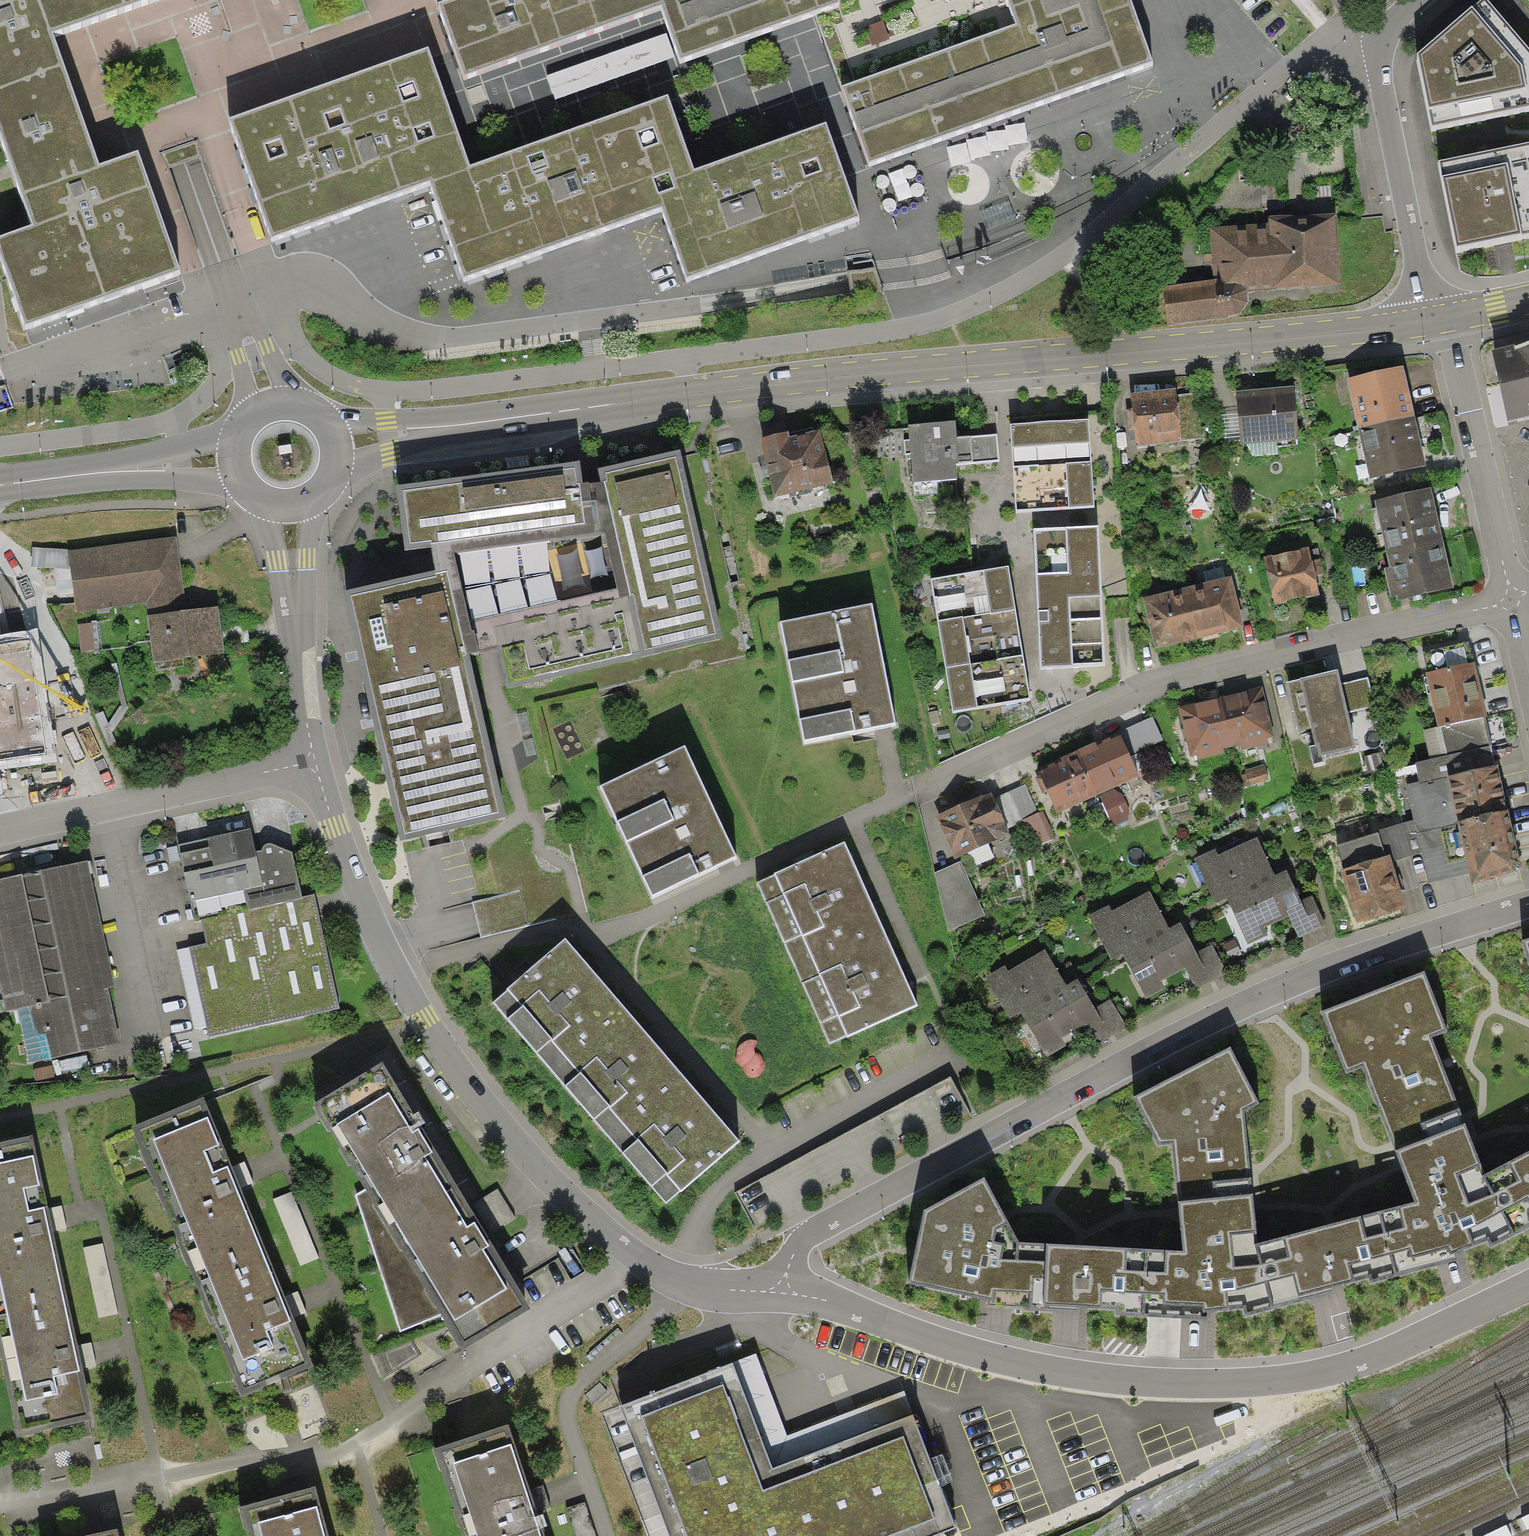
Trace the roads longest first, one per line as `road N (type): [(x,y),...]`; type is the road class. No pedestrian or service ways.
road 1 (primary): [(444,426),(817,380),(1427,322)]
road 2 (residential): [(1528,896),(1292,973),(770,1253)]
road 3 (residential): [(1528,1282),(1327,1369),(1218,1383),(1106,1384),(947,1344),(813,1284),(770,1253)]
road 4 (residential): [(770,1253),(684,1293),(633,1262),(497,1127),(420,1022),(361,897),(316,764)]
road 5 (residential): [(918,788),(1154,688),(1505,602)]
road 6 (residential): [(1416,0),(1377,53),(1427,322)]
road 7 (residential): [(0,832),(316,764)]
road 8 (residential): [(1505,602),(1447,318)]
road 9 (residential): [(316,764),(283,508)]
road 10 (primary): [(240,430),(114,471)]
road 11 (primary): [(114,471),(245,489)]
road 12 (primary): [(332,478),(444,426)]
road 13 (primary): [(444,426),(322,420)]

